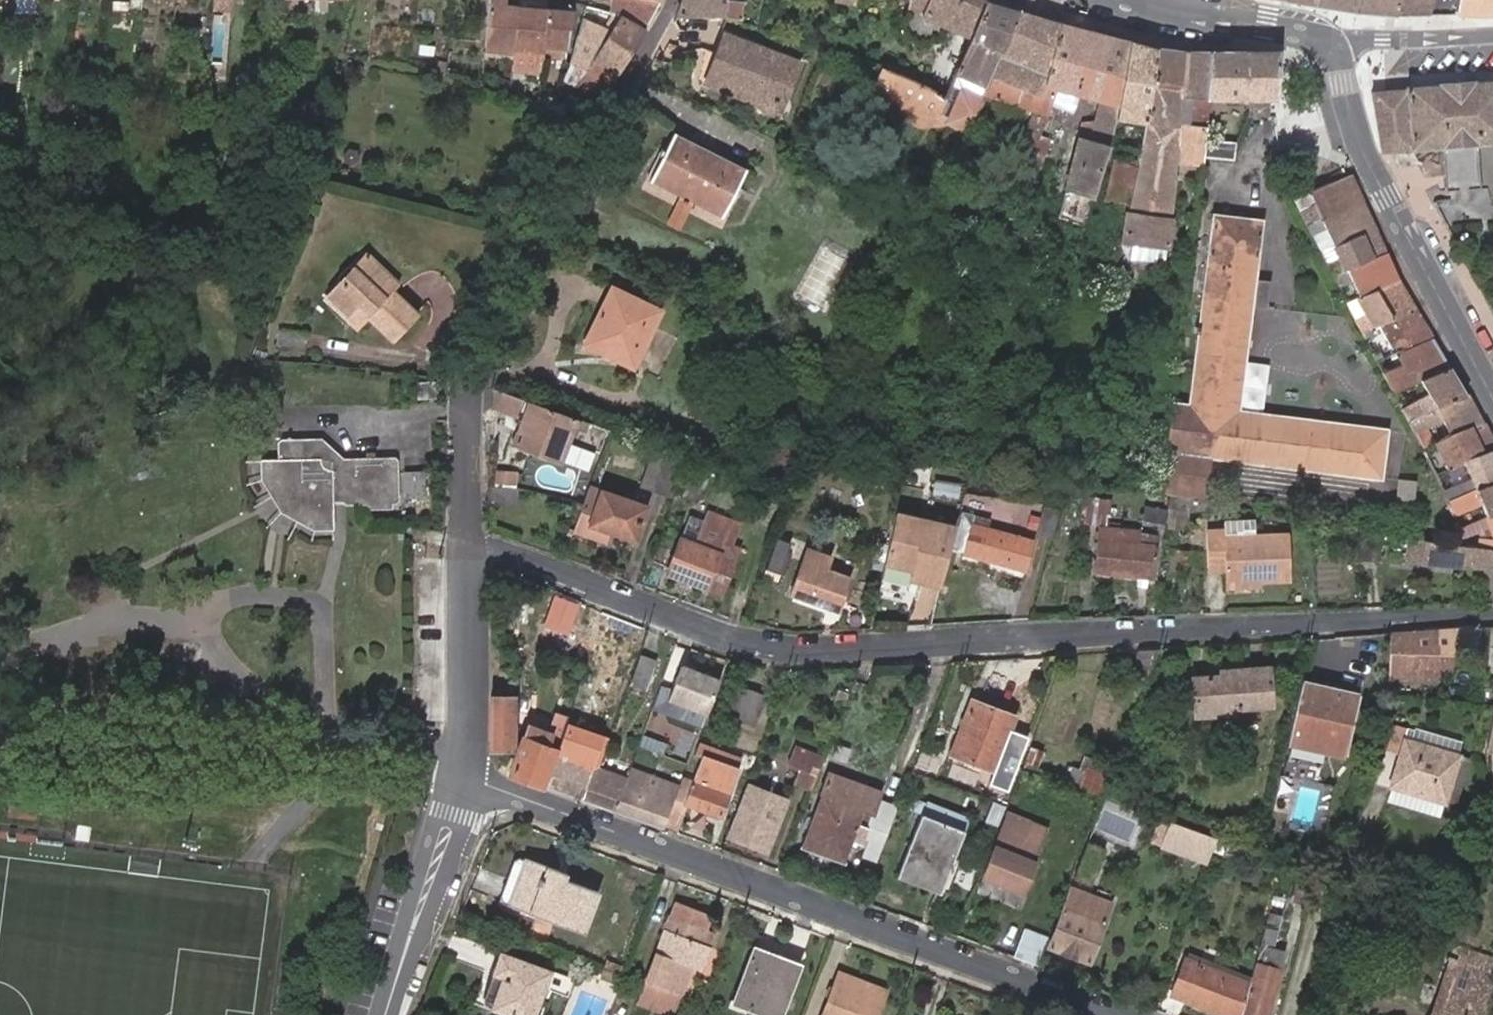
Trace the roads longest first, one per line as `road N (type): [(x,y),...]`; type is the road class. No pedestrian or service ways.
road 1 (residential): [(1492,614),(803,648),(732,639),(474,543)]
road 2 (residential): [(459,777),(1103,1014)]
road 3 (residential): [(1492,393),(1365,159),(1329,41)]
road 4 (residential): [(459,777),(385,1014)]
road 5 (residential): [(474,543),(459,777)]
road 6 (residential): [(1329,41),(1291,26),(1125,0)]
road 7 (residential): [(480,338),(471,387),(474,543)]
road 8 (residential): [(1492,33),(1329,41)]

